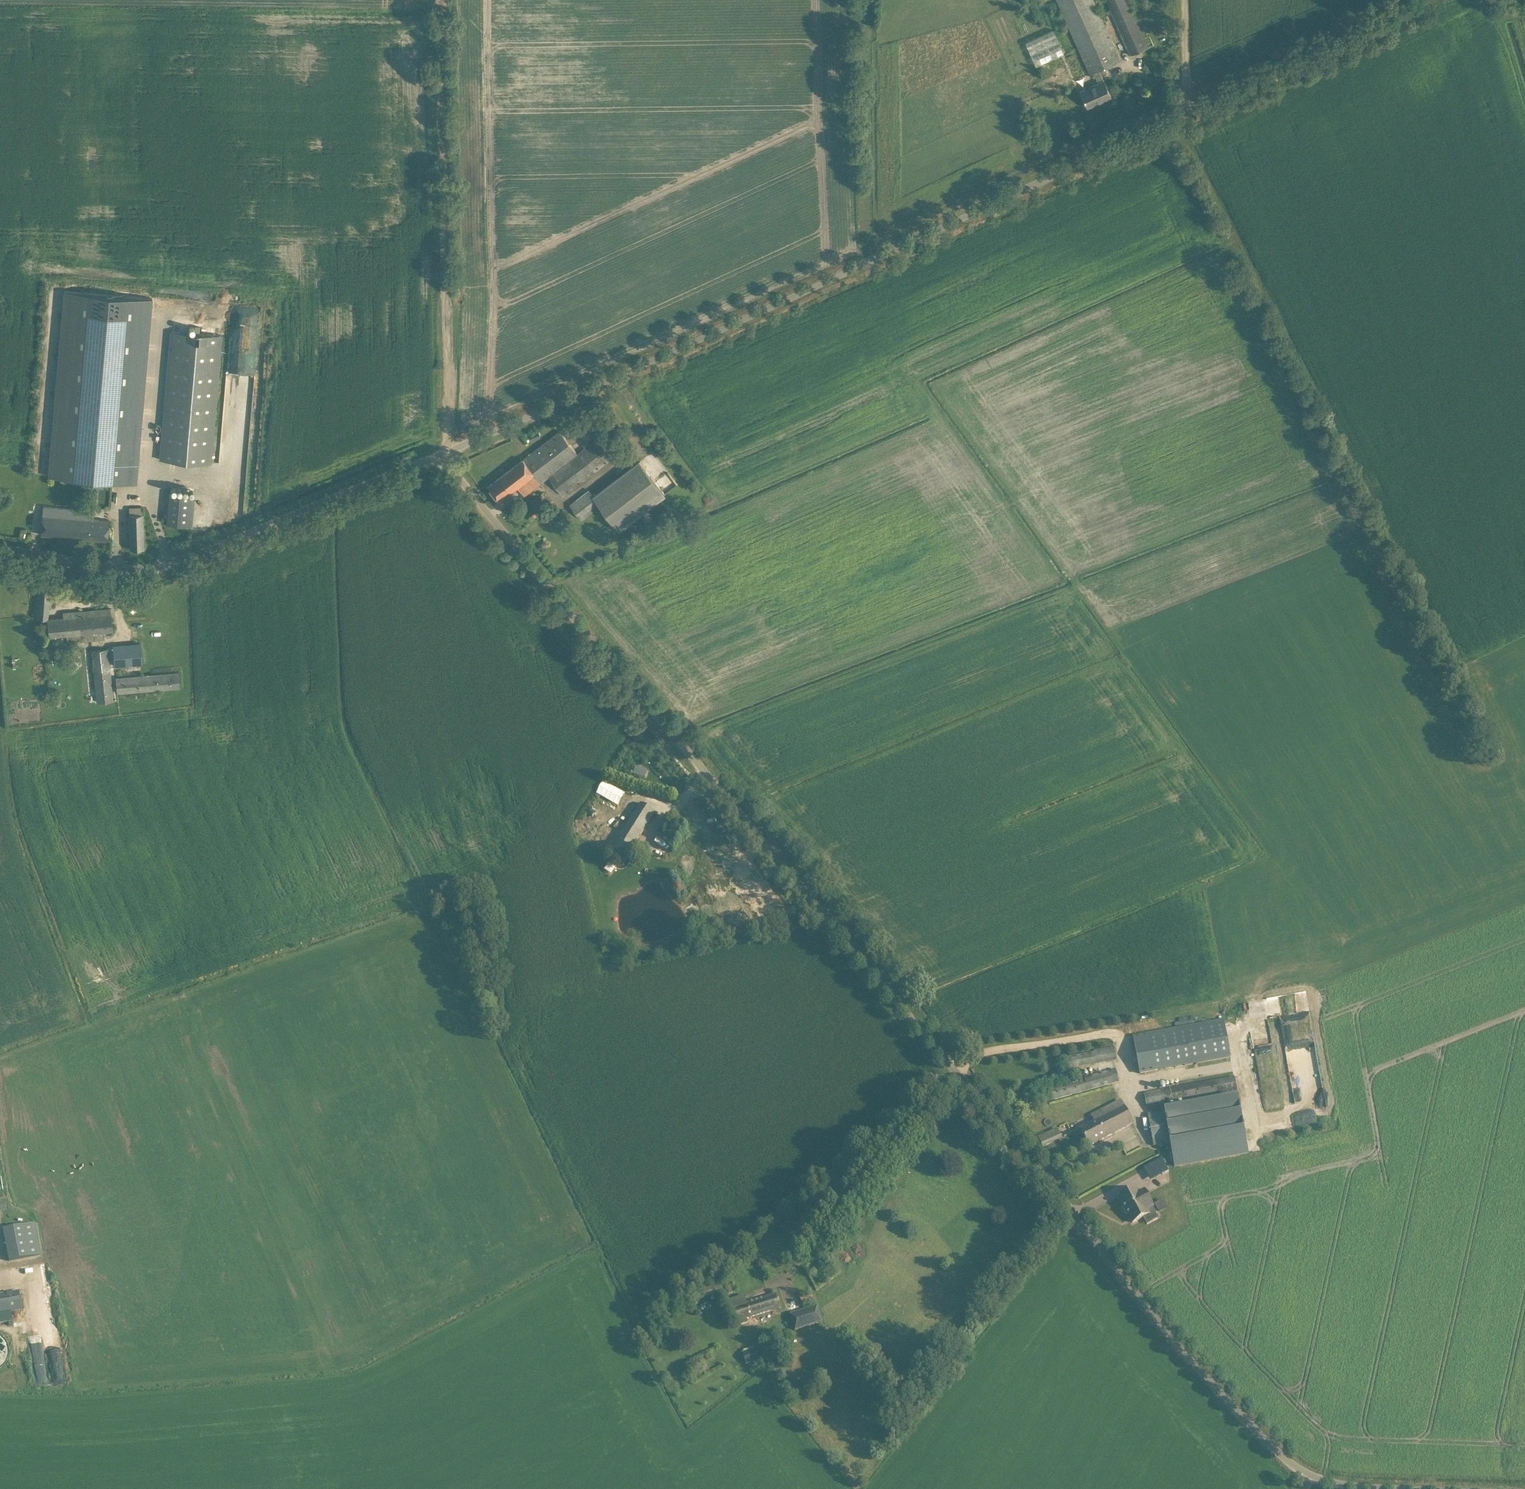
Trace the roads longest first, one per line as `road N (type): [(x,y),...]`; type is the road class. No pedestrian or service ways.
road 1 (unclassified): [(1401,1488),(1308,1479),(1207,1381),(448,453)]
road 2 (unclassified): [(448,453),(1425,0)]
road 3 (track): [(1498,759),(1384,544),(1195,154),(1184,115)]
road 4 (unclassified): [(448,453),(155,558),(0,544)]
road 5 (track): [(442,0),(448,453)]

